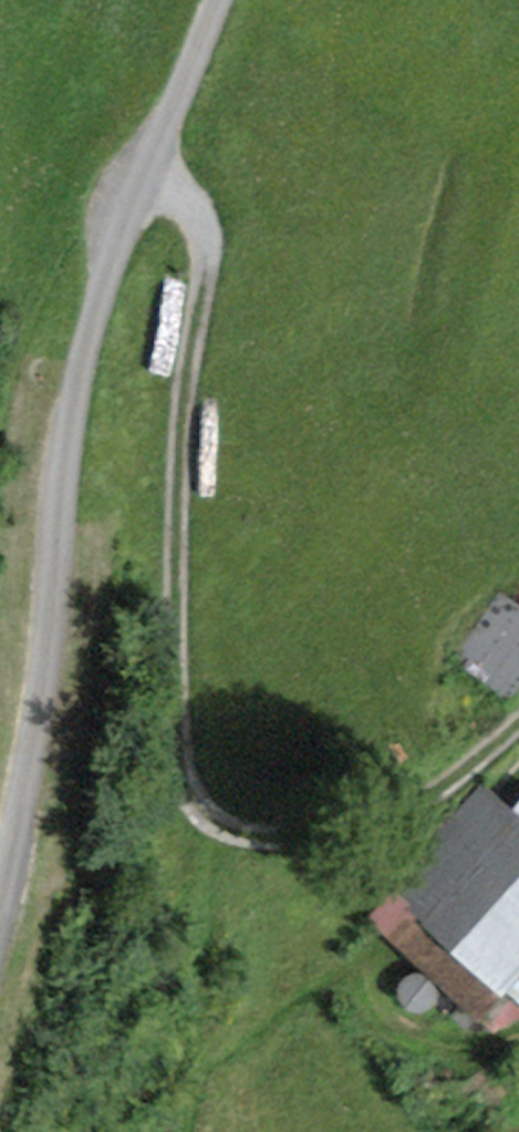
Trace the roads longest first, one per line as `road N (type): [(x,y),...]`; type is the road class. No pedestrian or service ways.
road 1 (track): [(518,737),(412,824),(324,858),(257,862),(204,848),(178,806),(173,608),(188,371),(214,228),(199,201),(156,187)]
road 2 (track): [(230,0),(156,187),(67,506),(0,965)]

